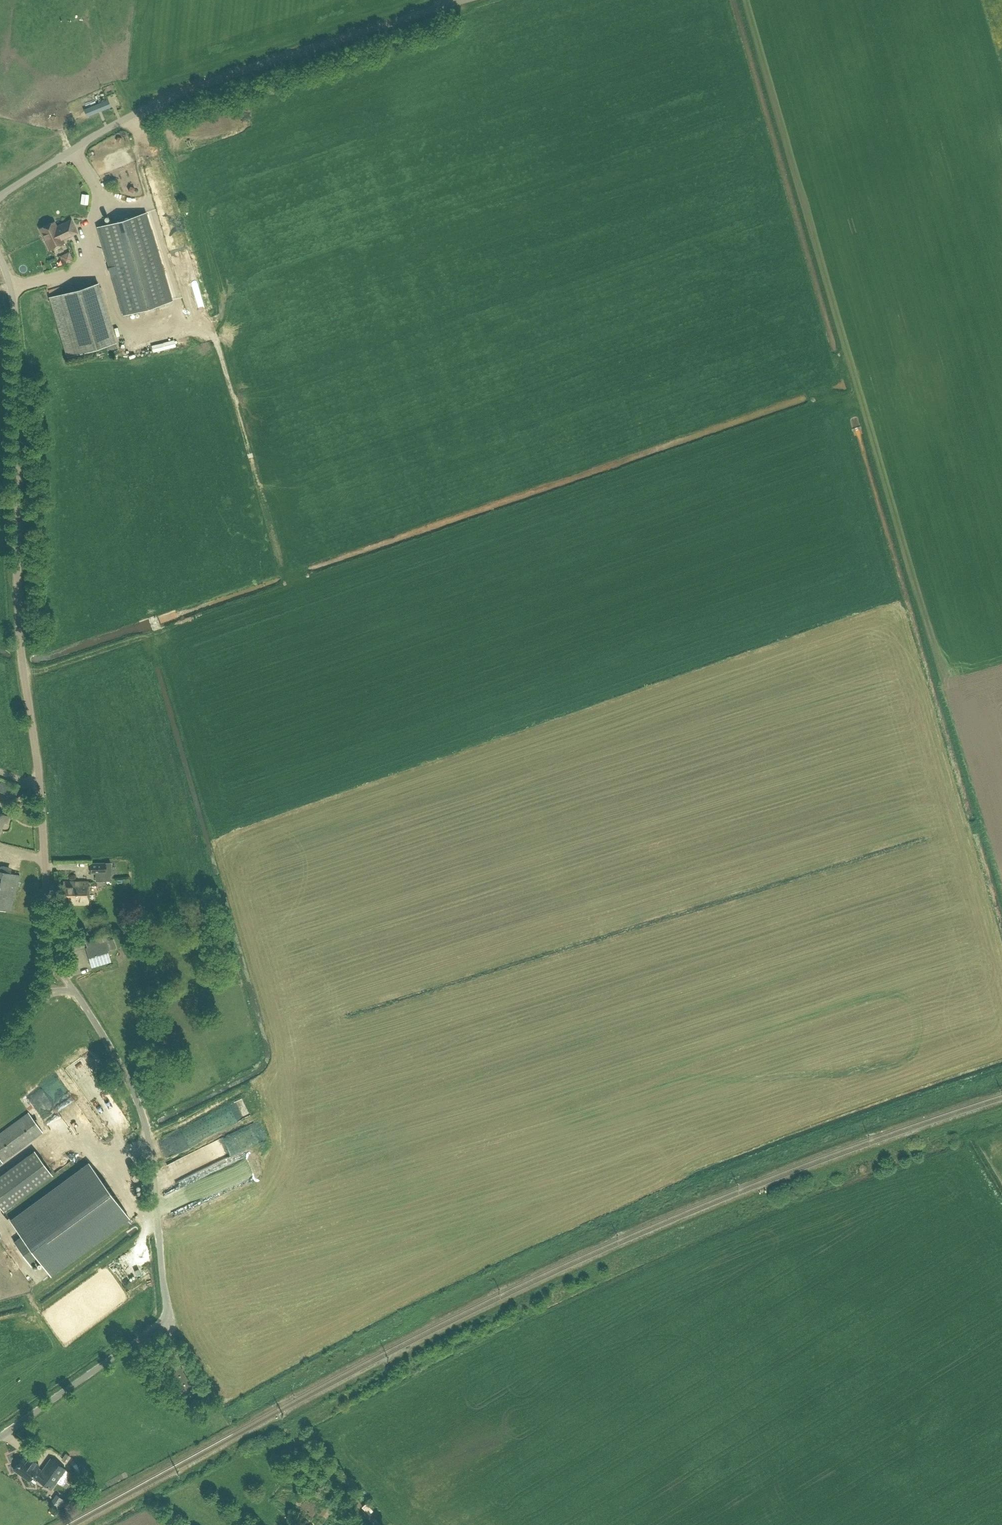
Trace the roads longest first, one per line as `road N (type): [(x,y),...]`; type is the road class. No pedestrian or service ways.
road 1 (unclassified): [(53,956),(19,617),(17,339),(0,257)]
road 2 (unclassified): [(0,1436),(168,1318),(142,1113),(75,991)]
road 3 (unclassified): [(0,196),(172,95),(446,5)]

